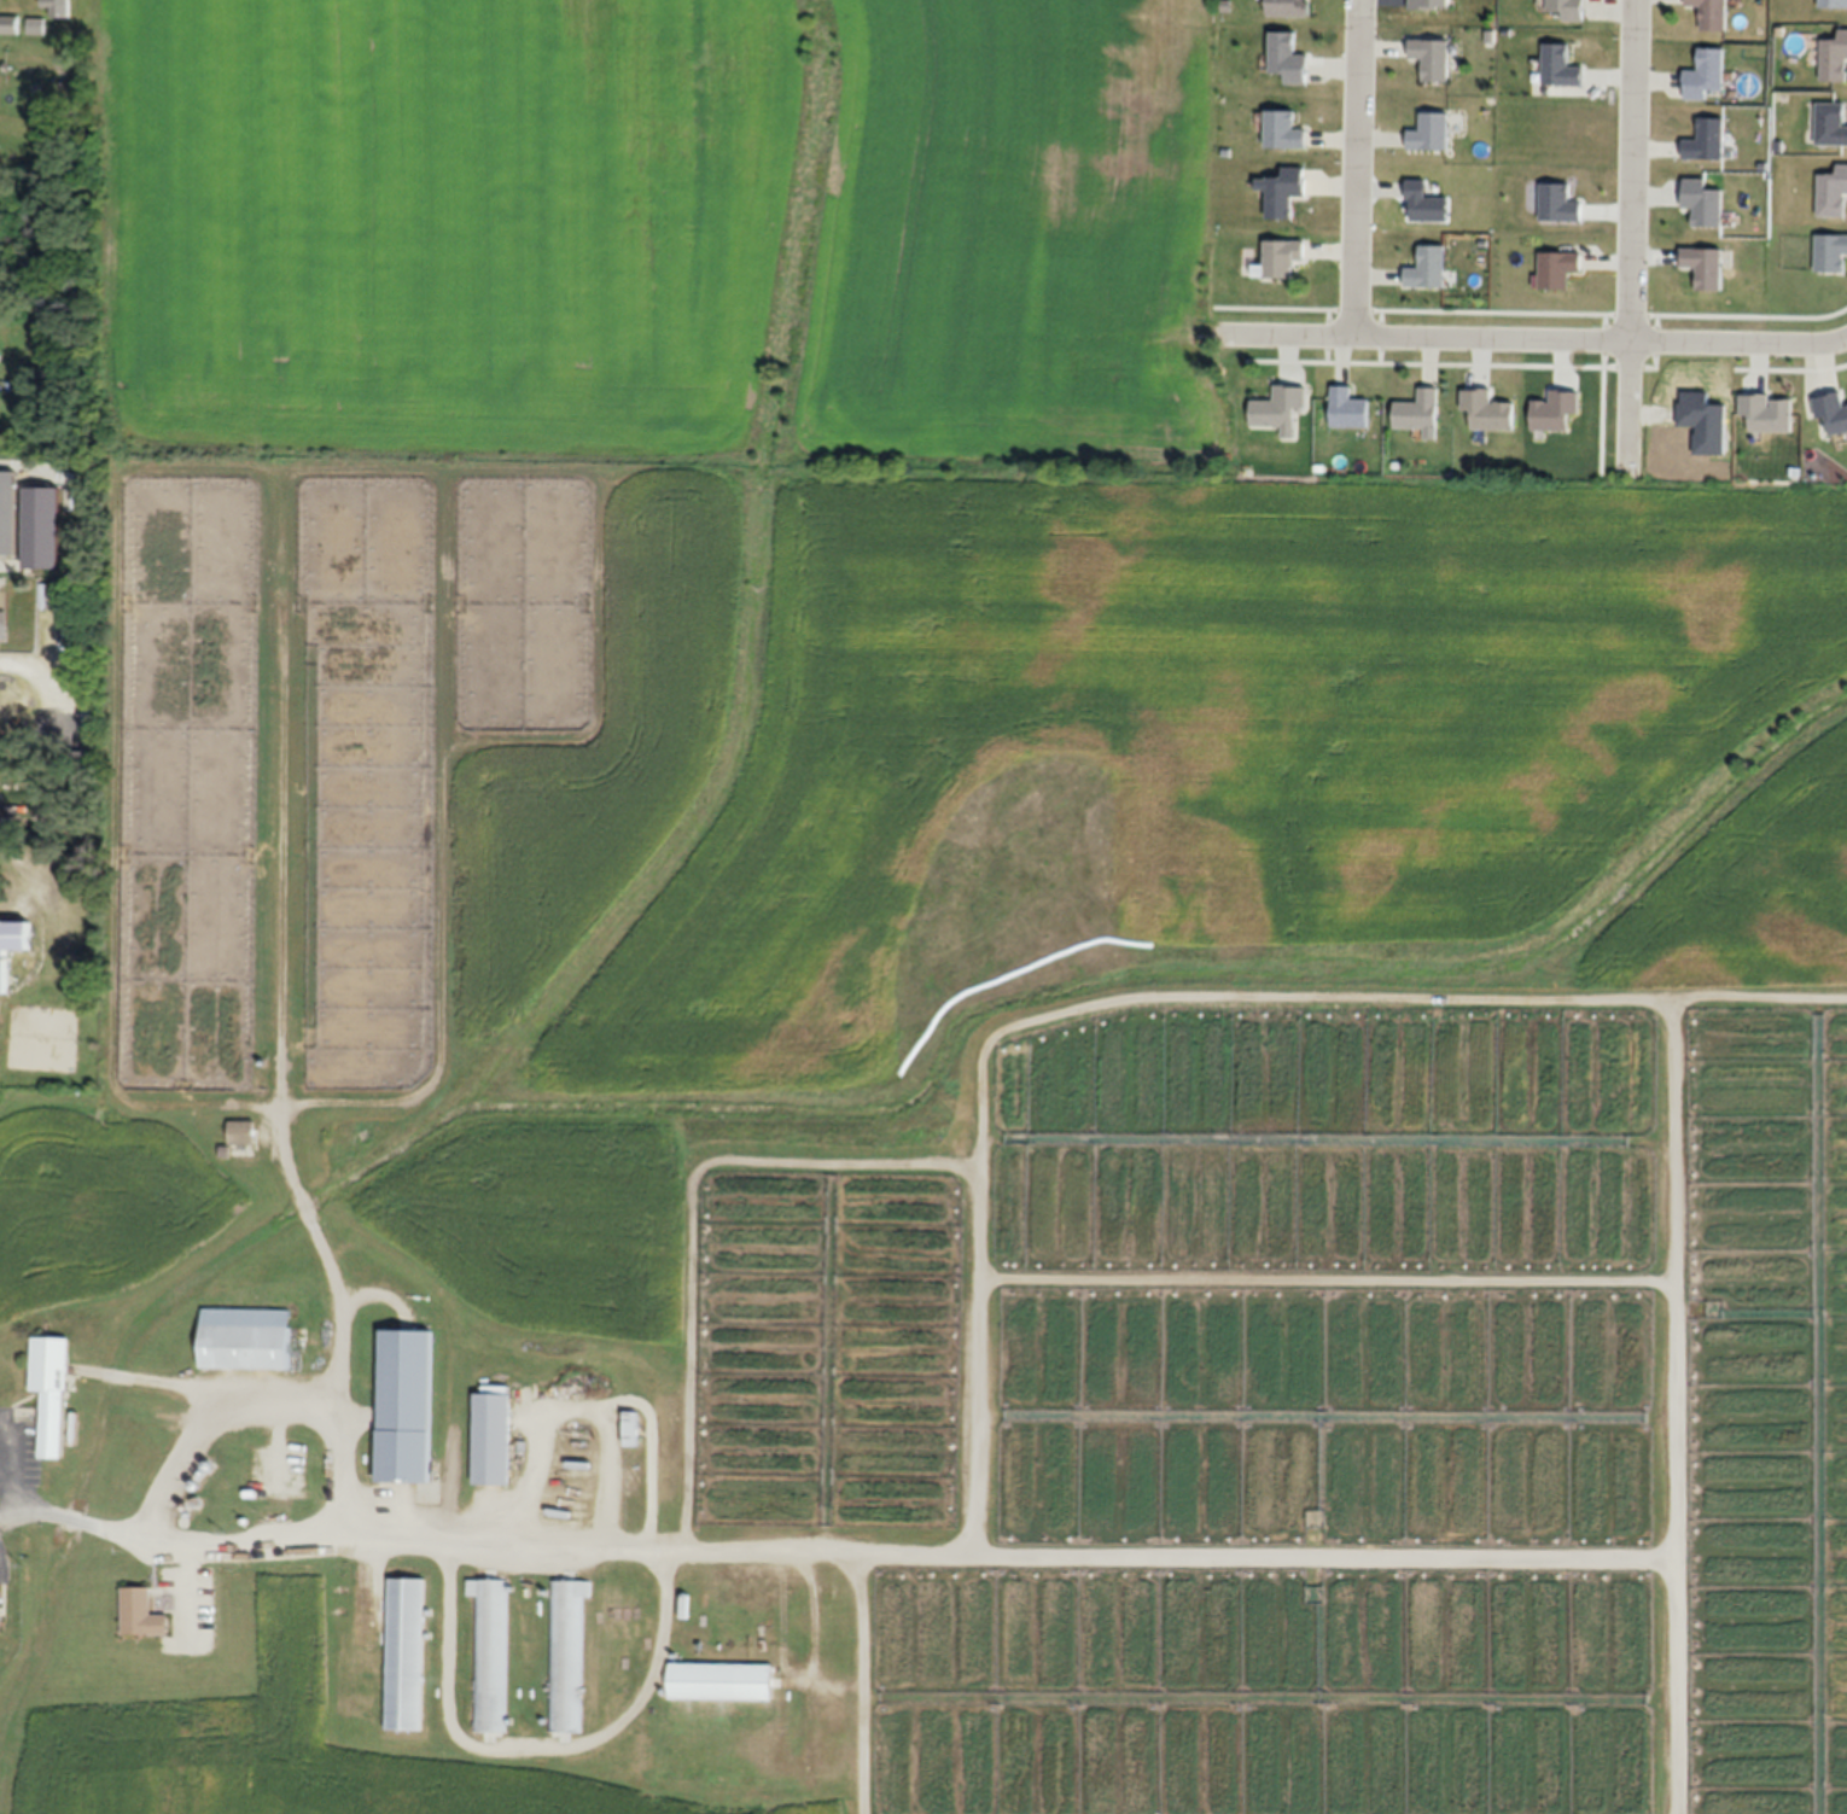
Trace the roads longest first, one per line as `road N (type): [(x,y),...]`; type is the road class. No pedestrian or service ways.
road 1 (residential): [(1846,332),(1801,340),(1225,331)]
road 2 (residential): [(1625,473),(1632,0)]
road 3 (residential): [(1359,0),(1347,333)]

